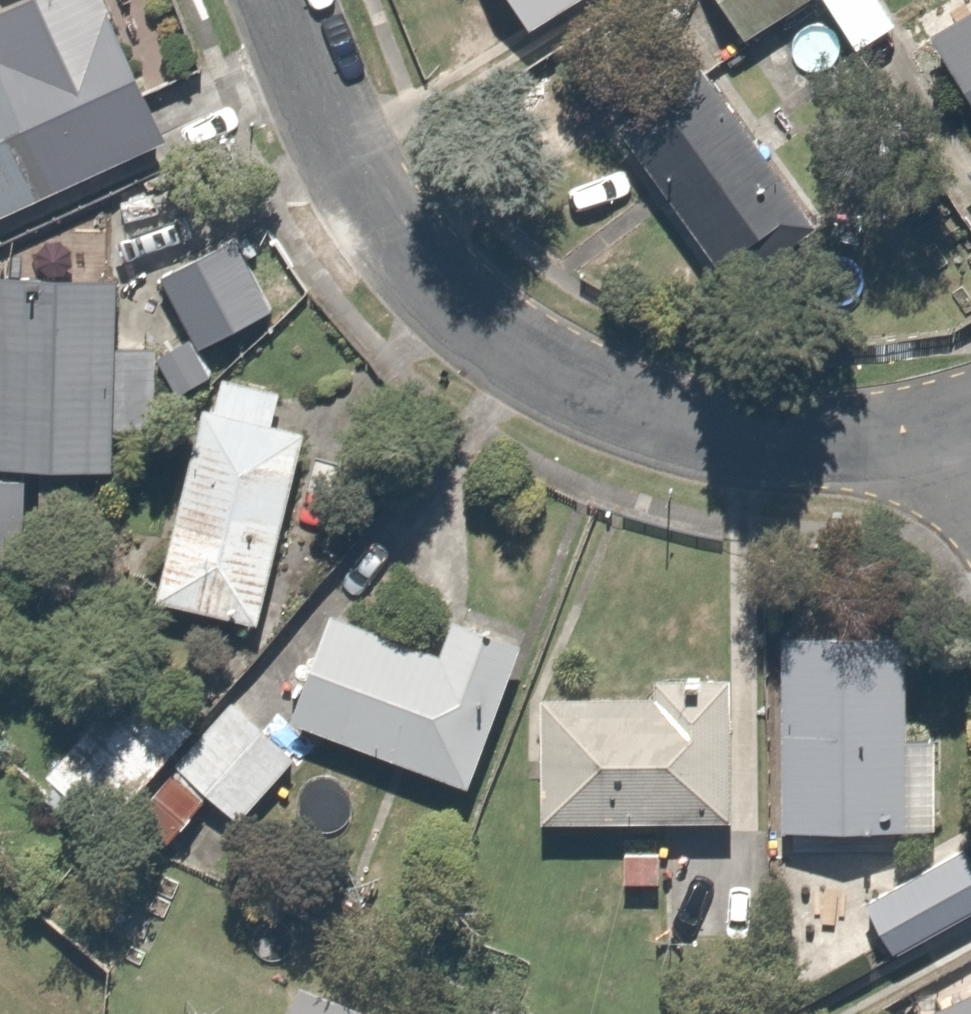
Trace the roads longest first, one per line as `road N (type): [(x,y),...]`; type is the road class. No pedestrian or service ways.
road 1 (residential): [(282,0),(336,143),(384,231),(425,283),(478,328),(578,389),(695,426),(807,444),(954,433)]

